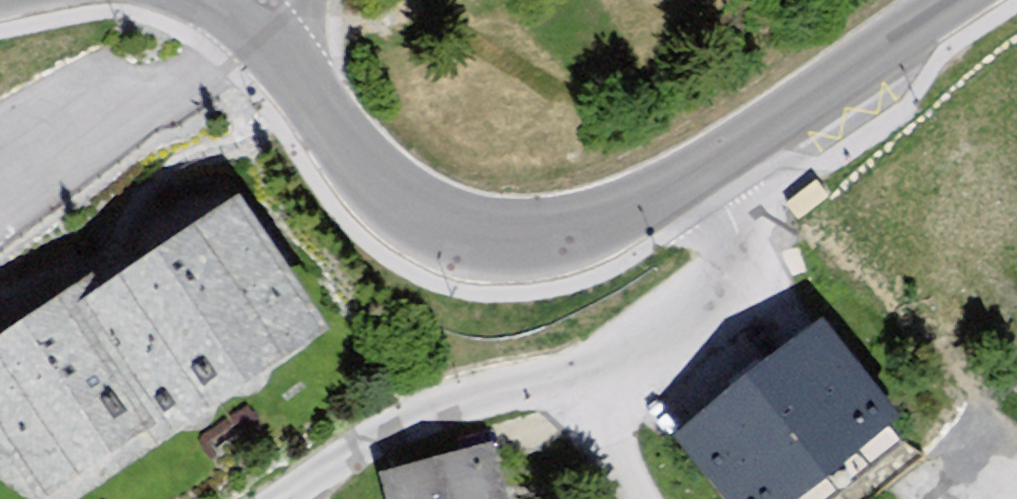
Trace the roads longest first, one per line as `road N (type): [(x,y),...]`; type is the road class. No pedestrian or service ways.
road 1 (residential): [(702,167),(737,284),(587,392),(423,428),(317,498)]
road 2 (tertiary): [(262,43),(354,166),(396,206),(452,238),(543,243),(702,167)]
road 3 (tertiary): [(702,167),(965,0)]

